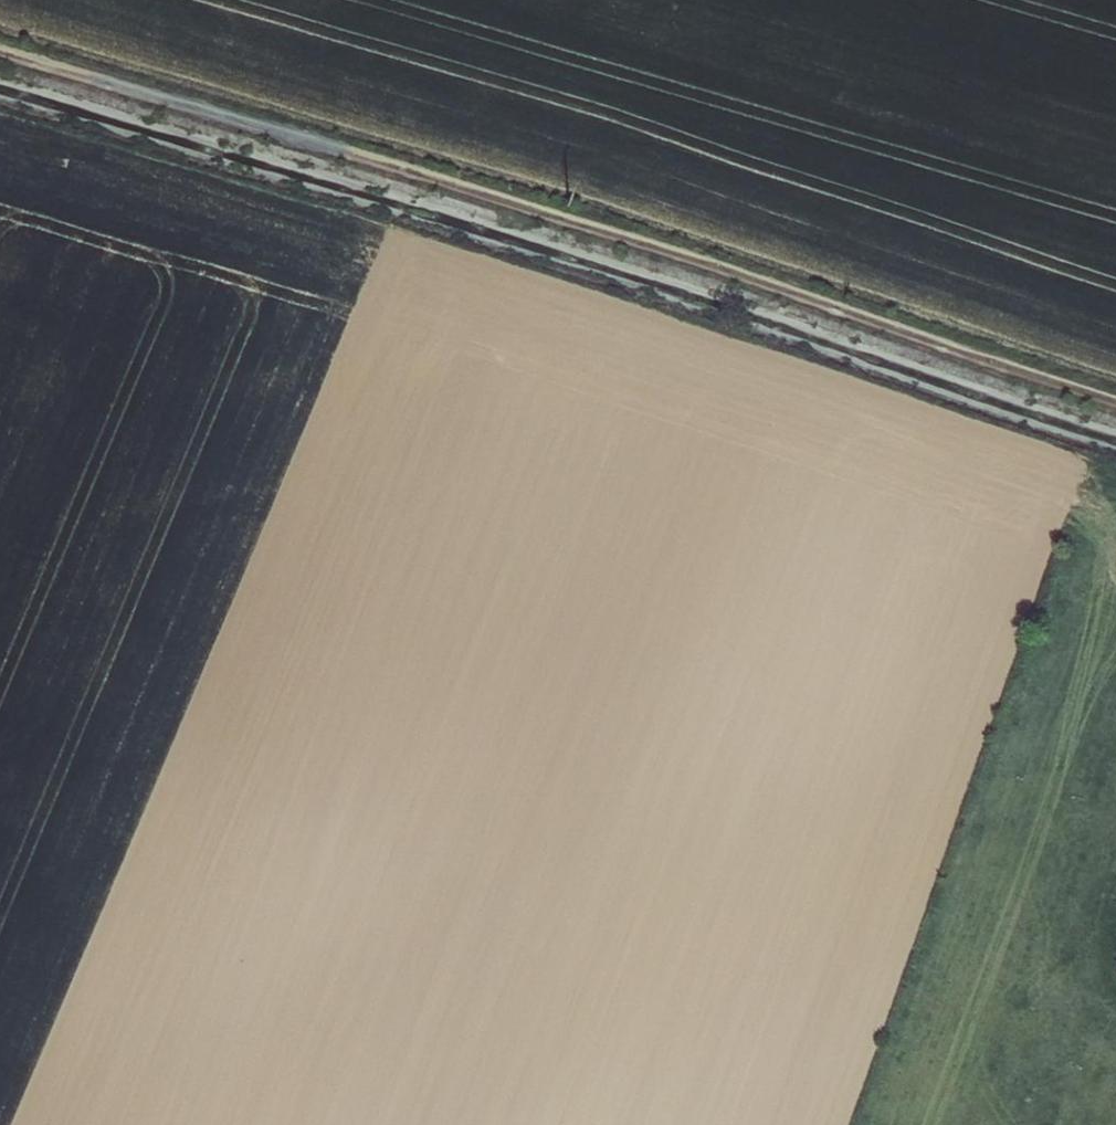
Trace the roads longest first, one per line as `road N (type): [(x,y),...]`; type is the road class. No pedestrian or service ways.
road 1 (track): [(0,51),(417,170),(1115,400)]

